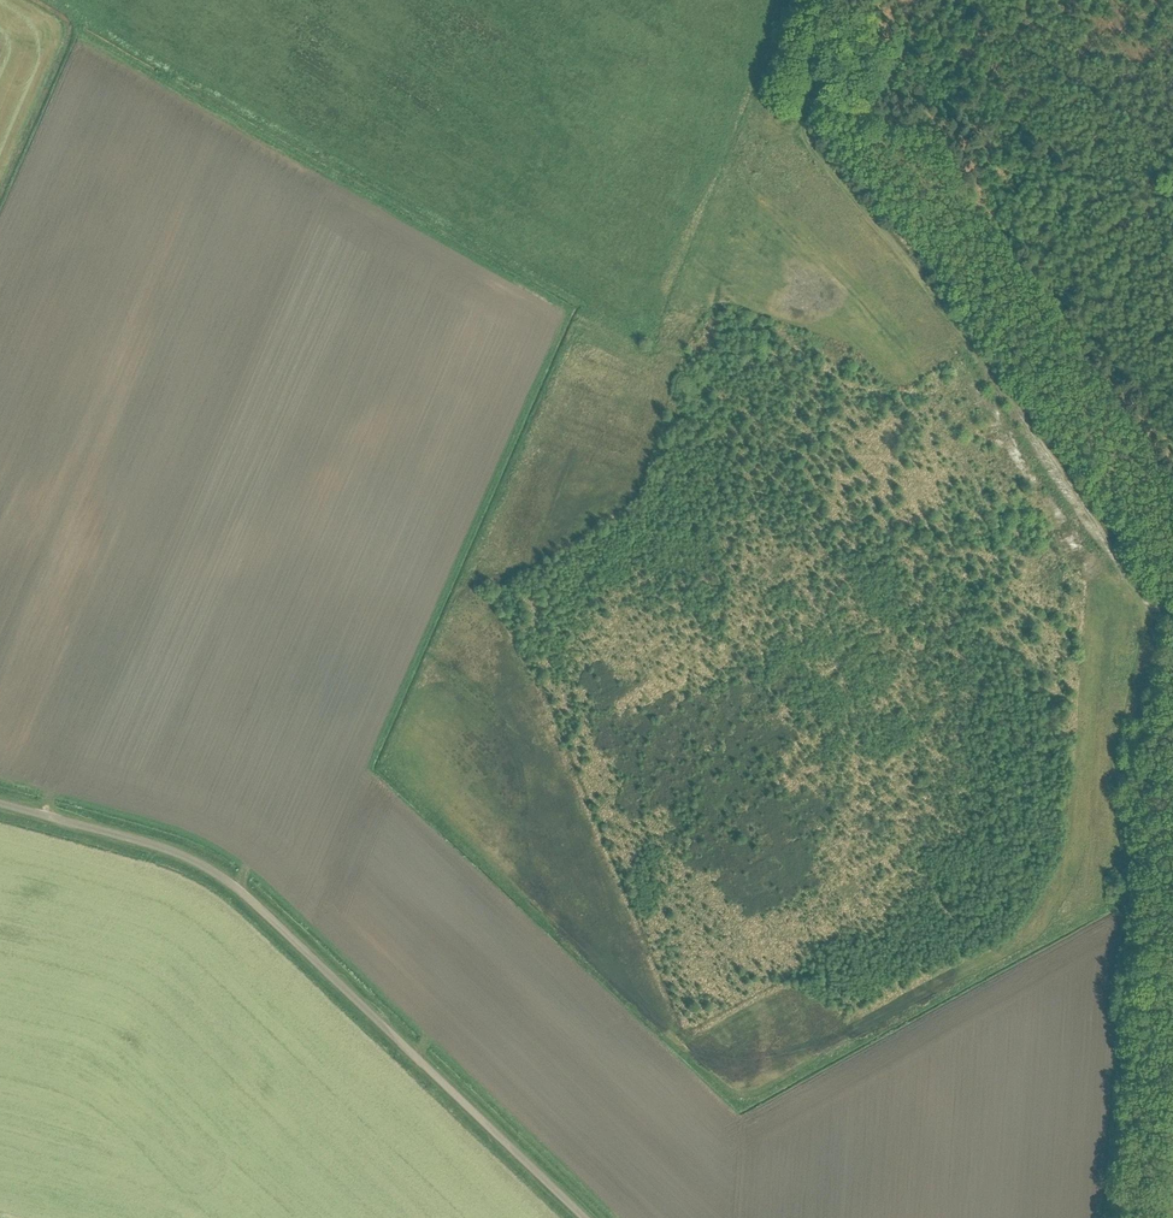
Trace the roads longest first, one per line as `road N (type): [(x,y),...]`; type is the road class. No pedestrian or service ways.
road 1 (track): [(813,96),(808,119),(816,140),(946,303),(1147,606),(1107,1217)]
road 2 (unclassified): [(584,1217),(242,892),(196,857),(0,800)]
road 3 (track): [(833,0),(810,83),(821,106),(996,151)]

